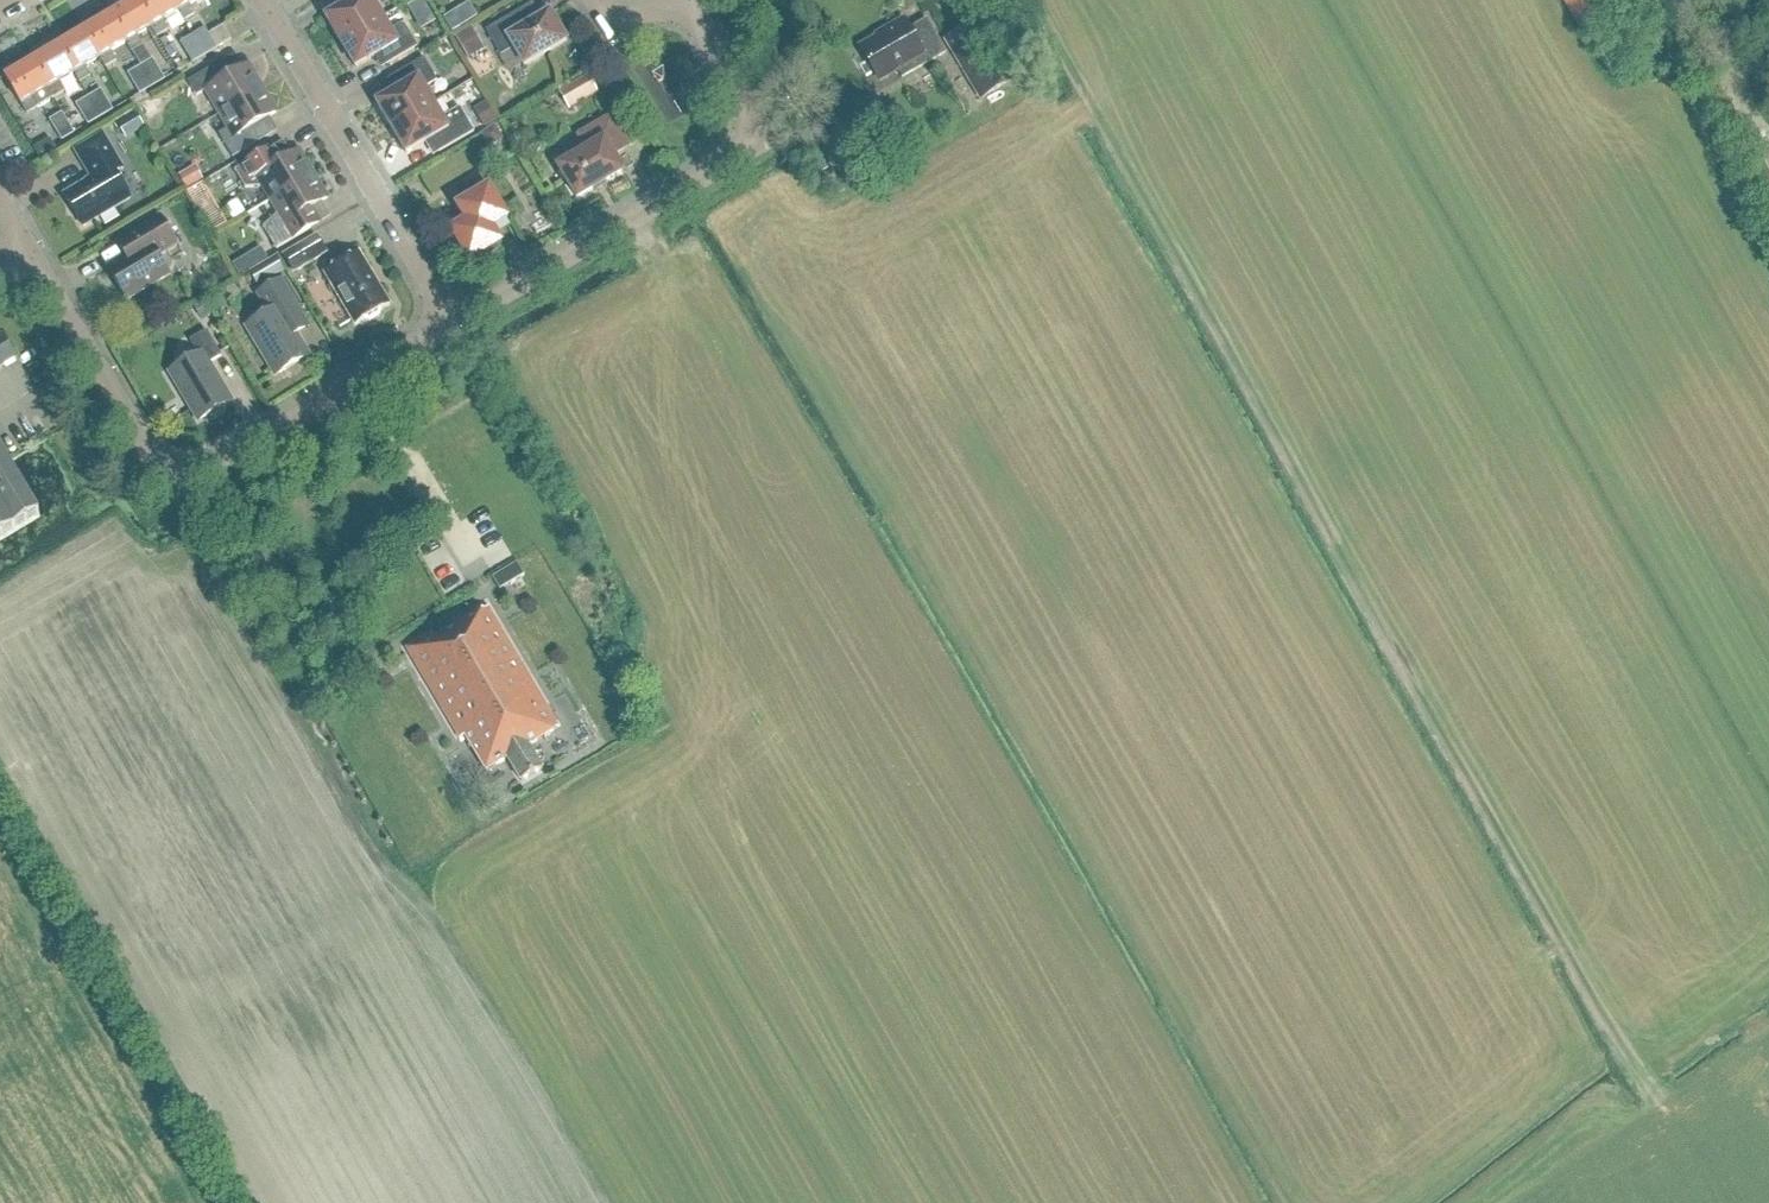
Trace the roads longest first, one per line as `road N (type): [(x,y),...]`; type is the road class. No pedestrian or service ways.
road 1 (residential): [(445,324),(758,136),(691,0)]
road 2 (residential): [(445,324),(256,0)]
road 3 (residential): [(162,483),(445,324)]
road 4 (residential): [(162,483),(23,260)]

